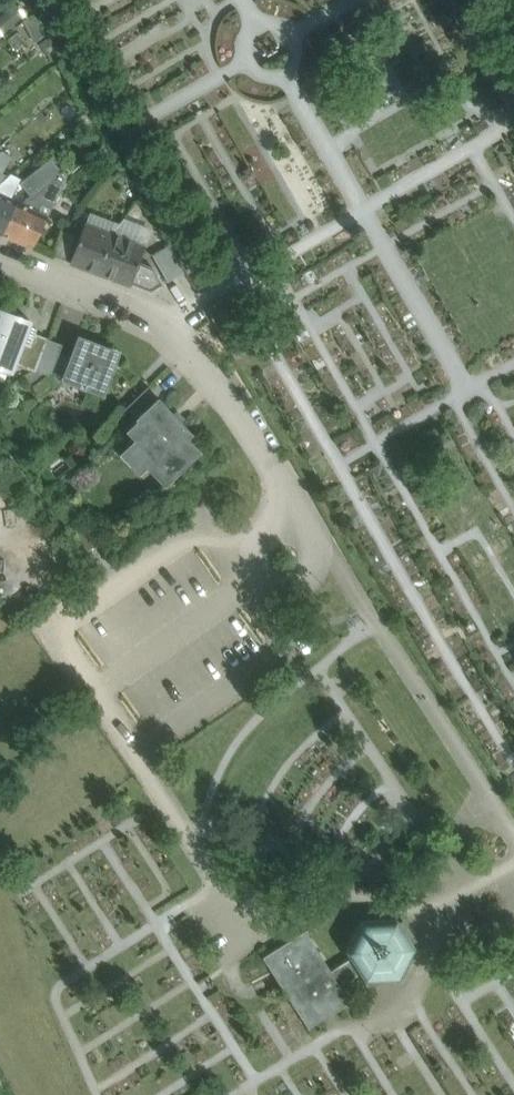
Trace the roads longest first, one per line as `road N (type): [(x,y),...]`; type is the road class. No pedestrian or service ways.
road 1 (residential): [(0,254),(167,321),(259,445),(277,478),(286,527)]

